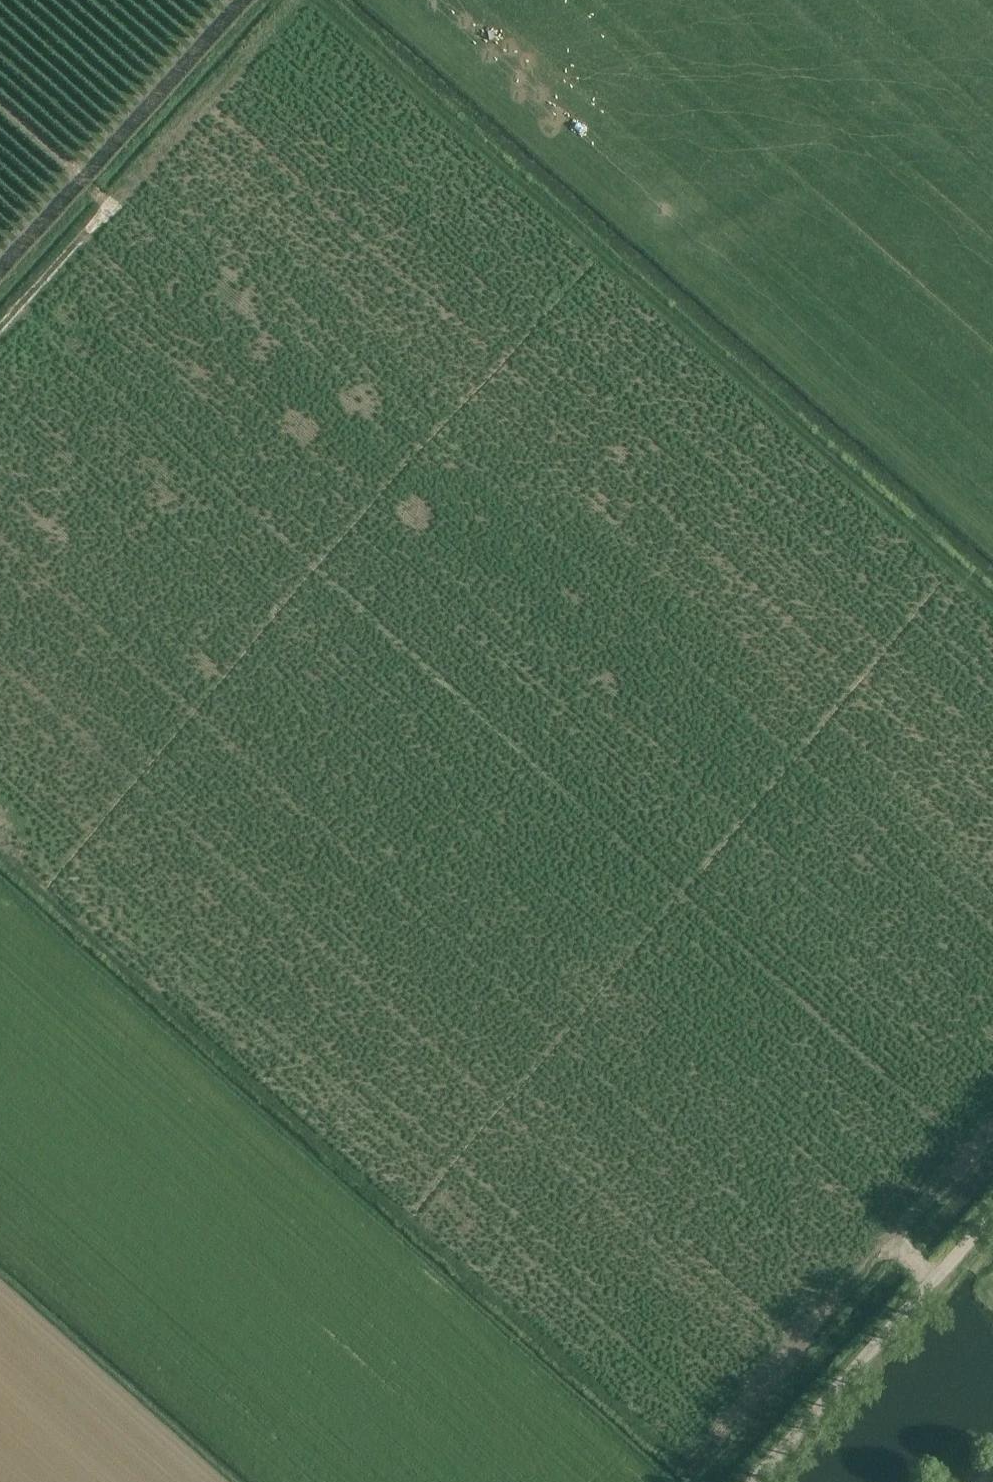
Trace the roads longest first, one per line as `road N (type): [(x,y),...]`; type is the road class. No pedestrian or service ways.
road 1 (unclassified): [(756,1481),(992,1217)]

